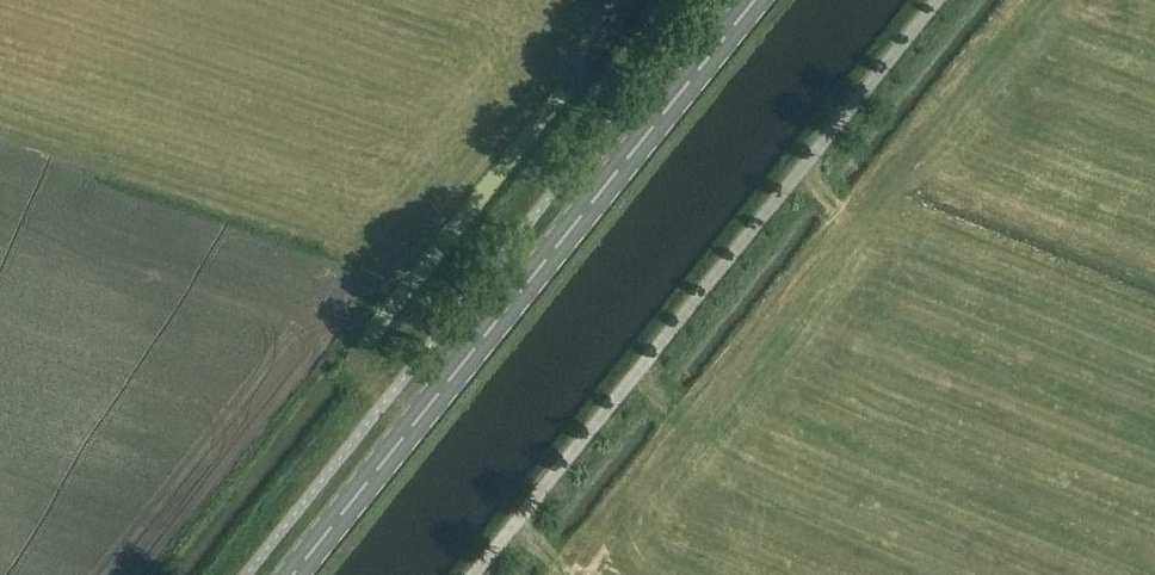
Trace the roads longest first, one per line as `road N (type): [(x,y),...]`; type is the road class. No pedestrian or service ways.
road 1 (unclassified): [(472,574),(938,0)]
road 2 (primary): [(294,574),(757,0)]

